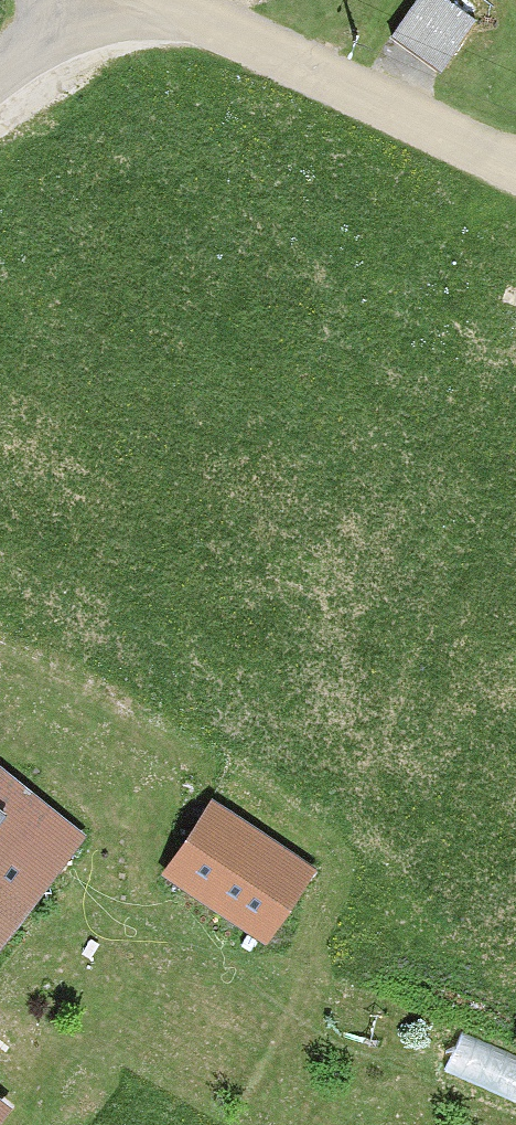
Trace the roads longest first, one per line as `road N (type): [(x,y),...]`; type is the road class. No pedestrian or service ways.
road 1 (residential): [(142,0),(515,174)]
road 2 (unclassified): [(0,76),(109,0)]

